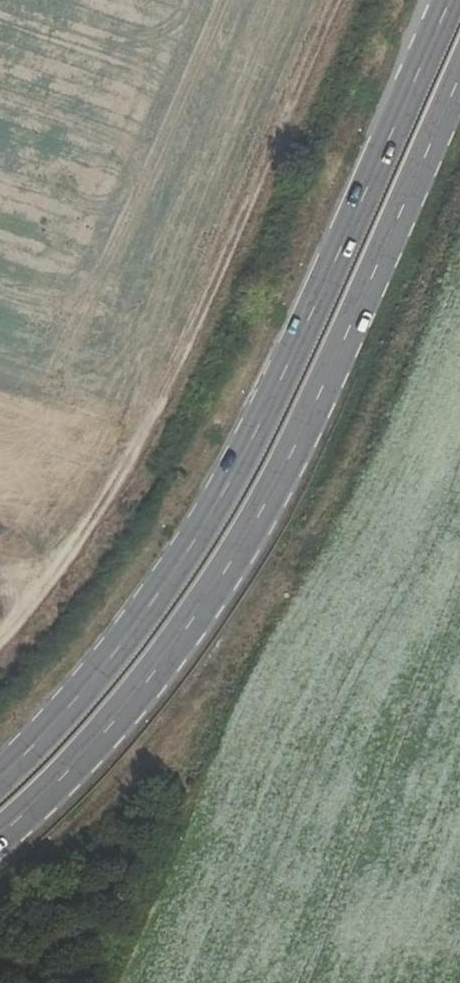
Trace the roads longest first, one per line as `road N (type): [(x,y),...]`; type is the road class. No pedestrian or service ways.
road 1 (primary): [(451,0),(227,490),(117,652),(0,781)]
road 2 (primary): [(0,839),(114,724),(229,566),(294,452),(459,79)]
road 3 (track): [(338,0),(173,375),(115,481),(0,636)]

